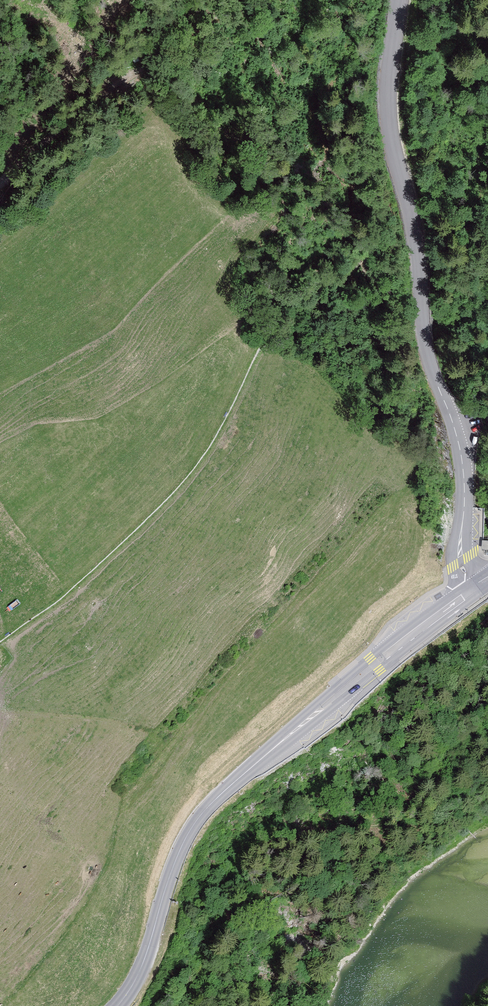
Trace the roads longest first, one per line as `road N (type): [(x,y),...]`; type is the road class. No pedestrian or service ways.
road 1 (unclassified): [(473,590),(460,550),(460,450),(426,340),(416,231),(390,104),(402,0)]
road 2 (secondary): [(118,1005),(137,979),(171,871),(202,813),(473,590)]
road 3 (track): [(487,704),(452,714),(271,812),(235,857),(216,937),(195,981),(166,1005)]
road 4 (track): [(0,177),(138,67)]

